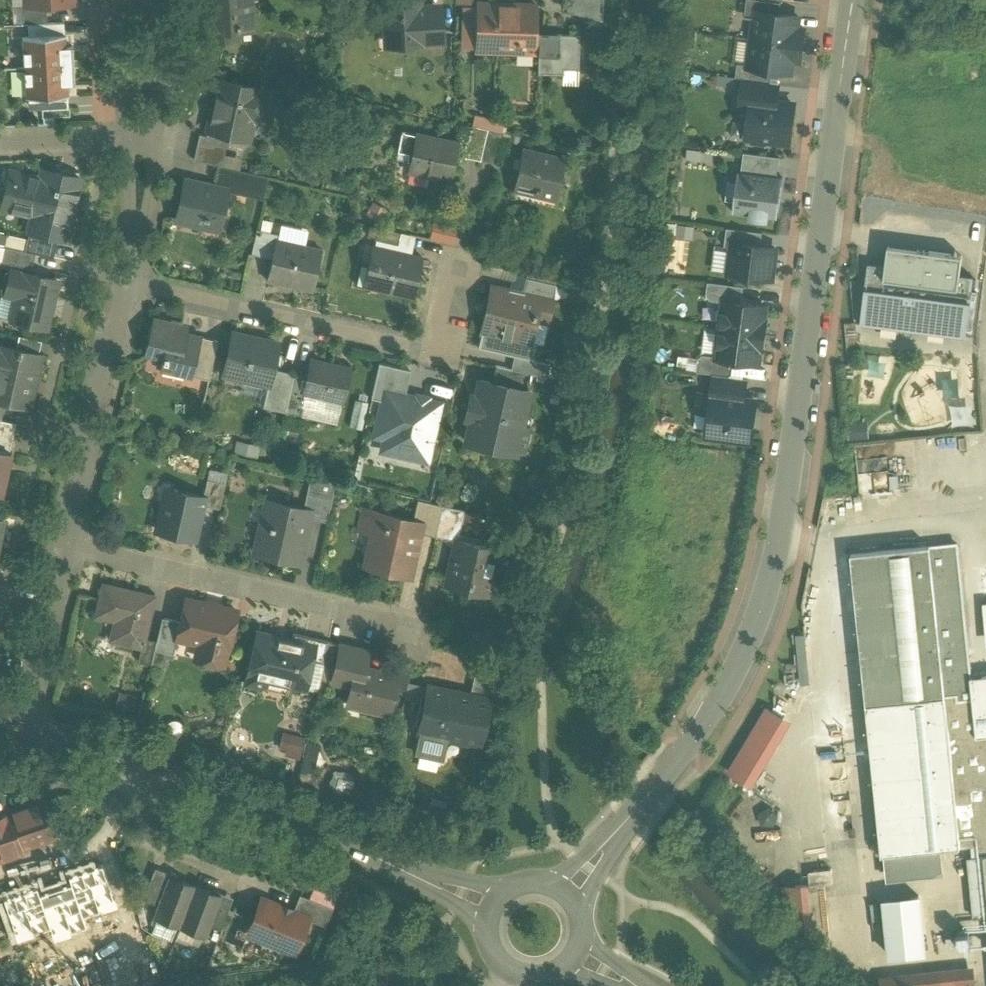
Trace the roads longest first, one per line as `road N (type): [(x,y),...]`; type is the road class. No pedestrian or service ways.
road 1 (residential): [(857,0),(785,524),(767,592),(715,707),(565,896)]
road 2 (residential): [(23,722),(134,758),(495,911)]
road 3 (residential): [(128,272),(444,338),(459,254)]
road 4 (residential): [(69,540),(400,614)]
road 5 (residential): [(69,540),(128,272)]
road 6 (residential): [(23,722),(69,540)]
road 7 (residential): [(128,272),(131,135)]
road 8 (residential): [(131,135),(128,0)]
road 9 (residential): [(0,143),(131,135)]
road 10 (residential): [(495,911),(499,951),(520,968),(556,966),(573,949)]

